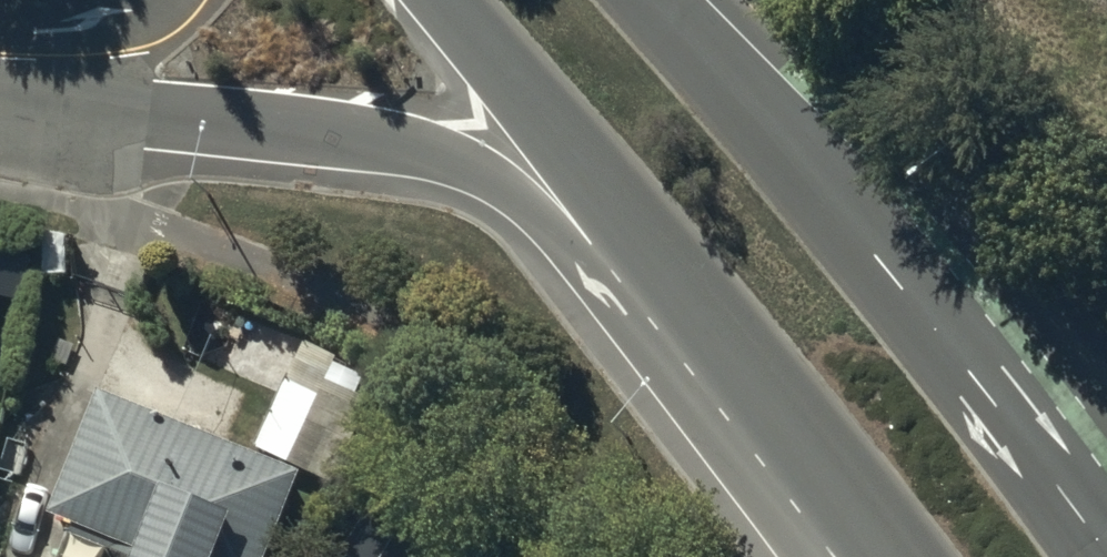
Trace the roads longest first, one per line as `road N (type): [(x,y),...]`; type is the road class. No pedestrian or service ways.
road 1 (trunk): [(712,322),(473,164),(416,147),(150,113),(0,65)]
road 2 (trunk): [(654,0),(917,306),(1061,486),(1106,556)]
road 3 (trunk): [(712,322),(445,0)]
road 4 (trunk): [(899,556),(712,322)]
road 5 (trunk): [(0,59),(119,19),(149,0)]

